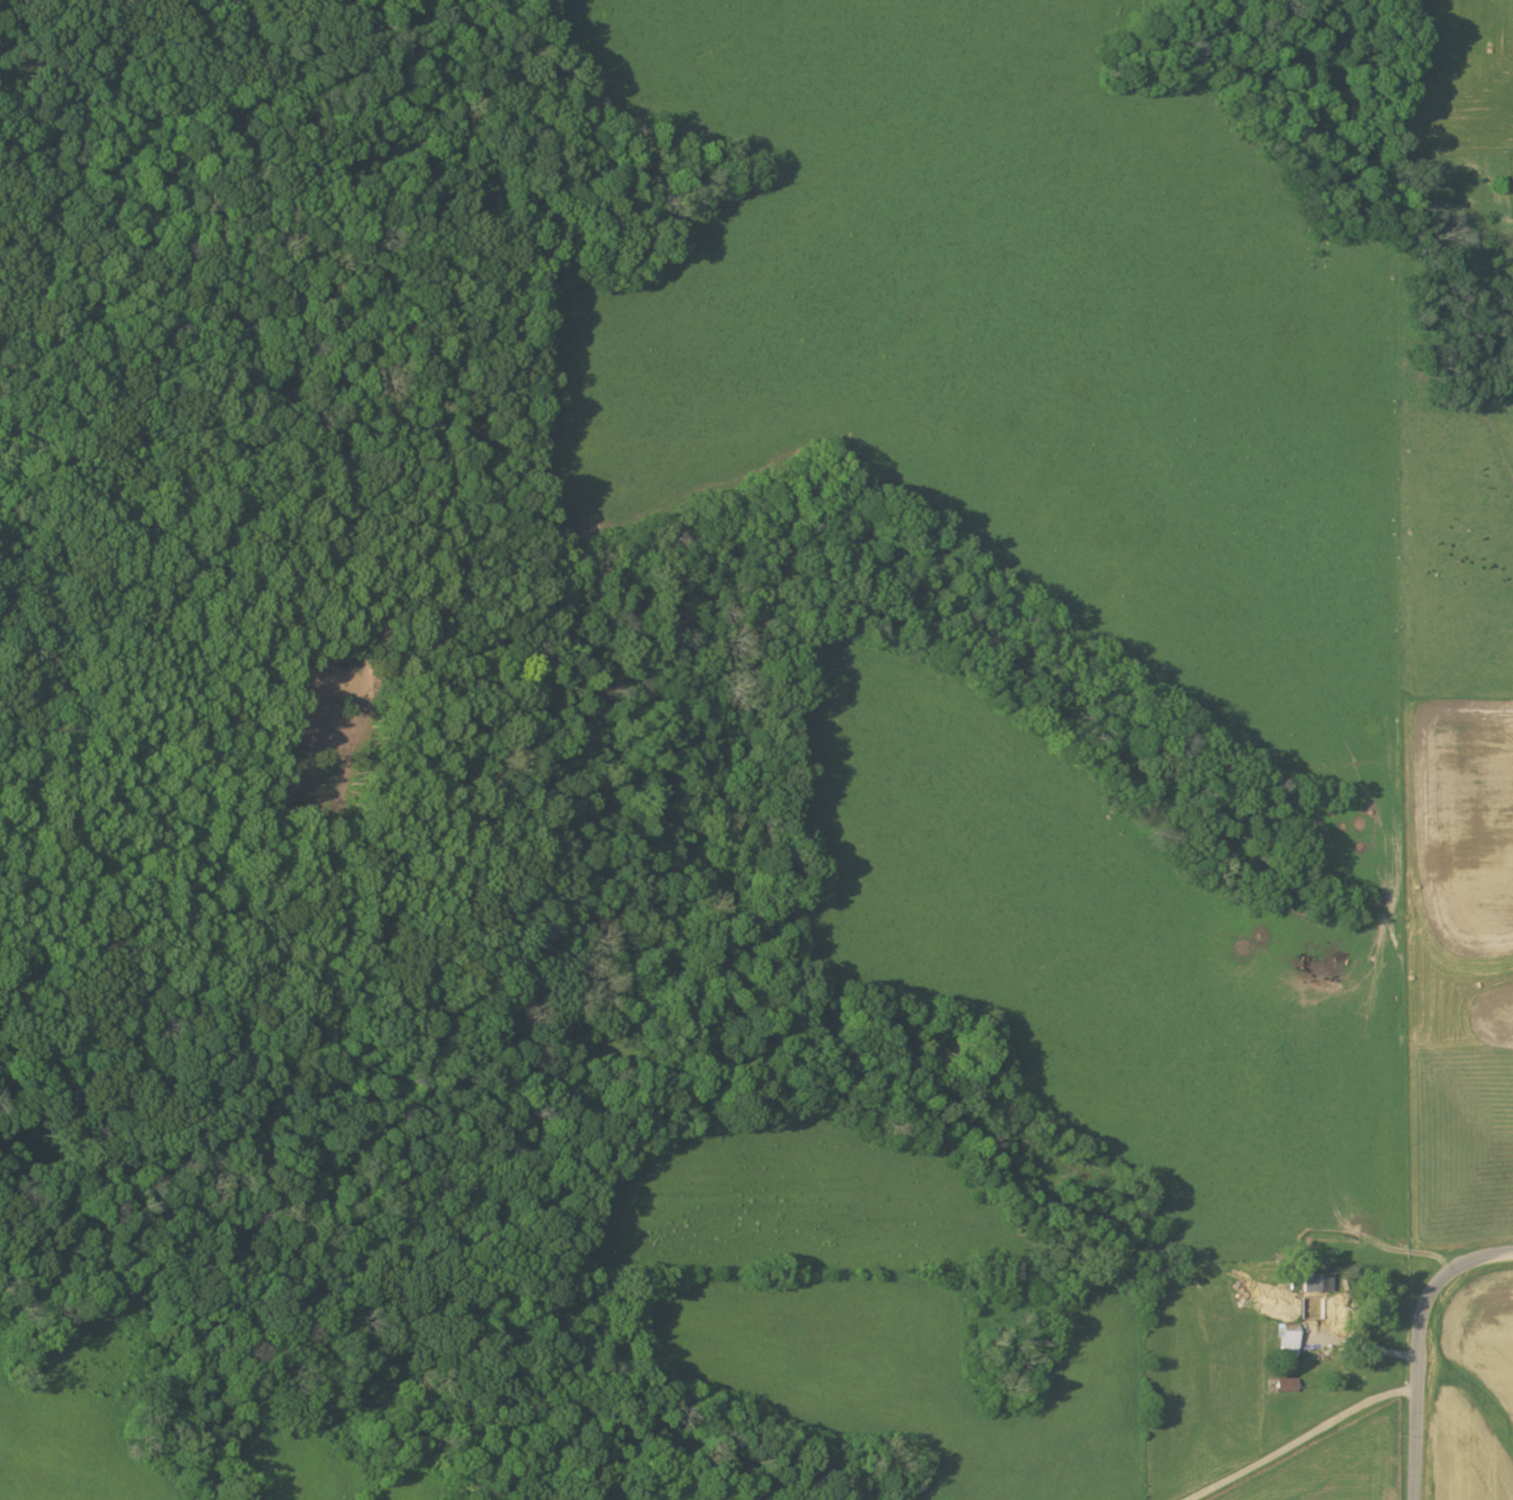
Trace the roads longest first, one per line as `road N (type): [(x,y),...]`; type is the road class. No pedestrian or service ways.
road 1 (tertiary): [(1417,1499),(1434,1290),(1493,1252),(1512,1252)]

